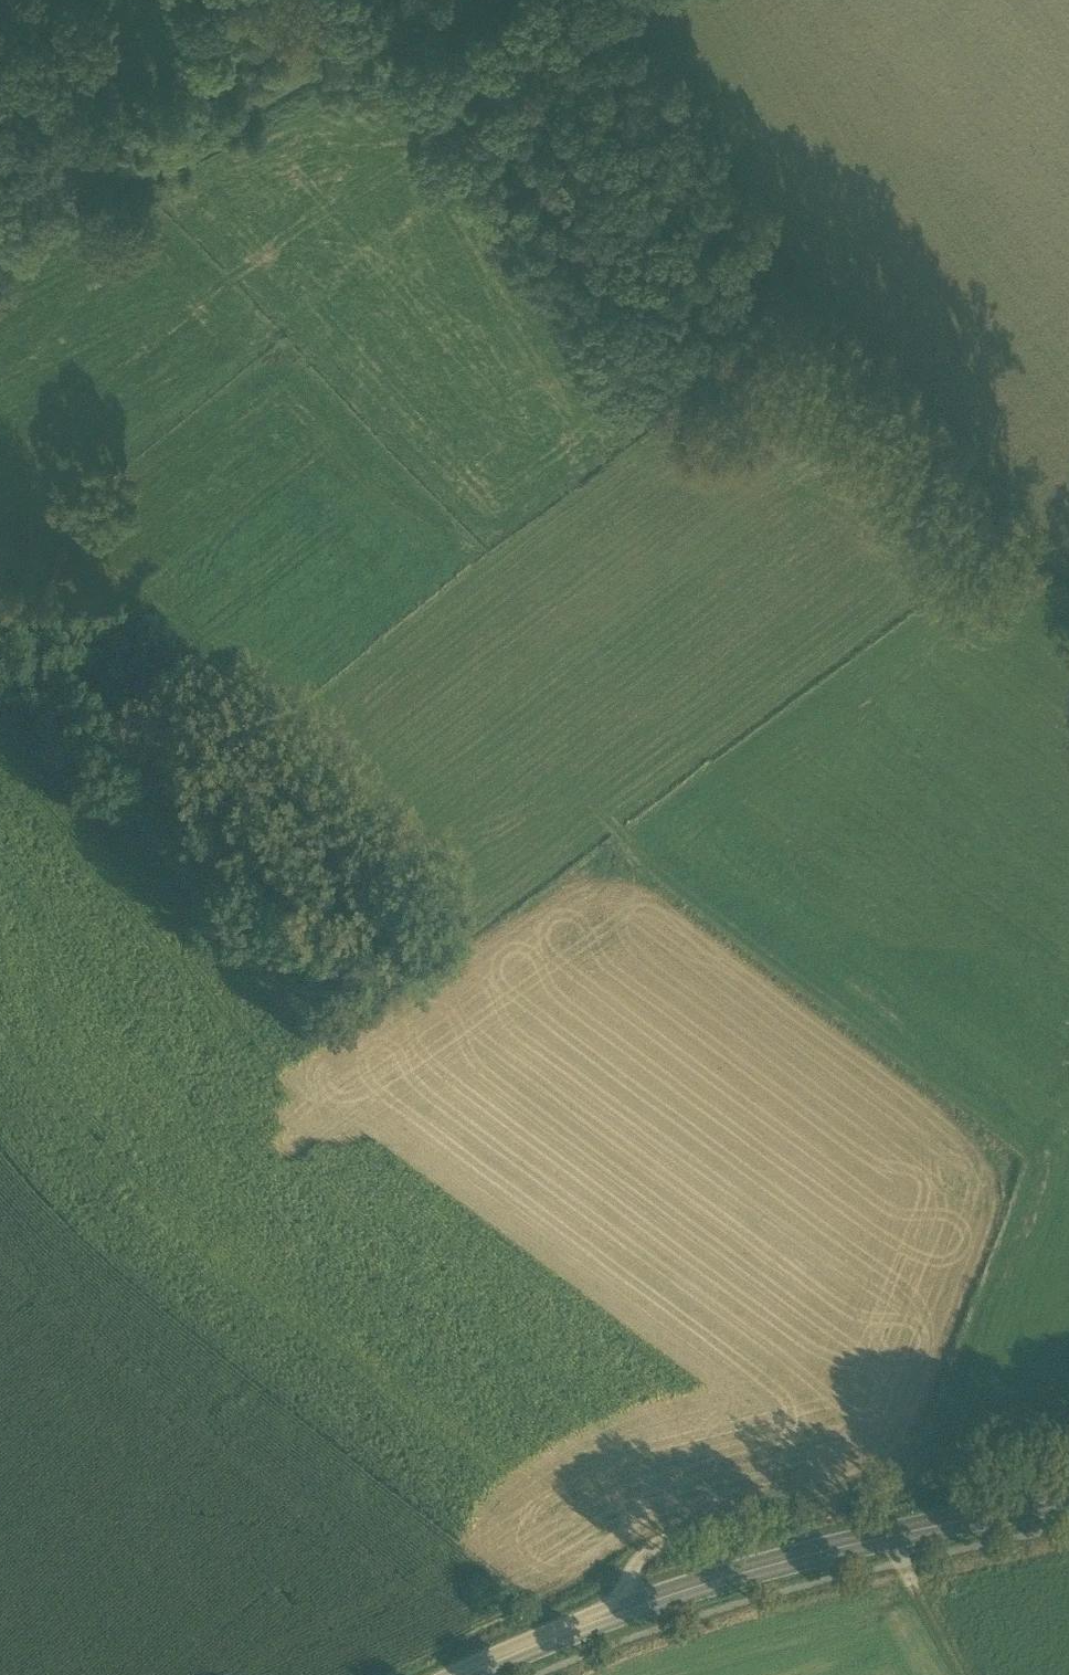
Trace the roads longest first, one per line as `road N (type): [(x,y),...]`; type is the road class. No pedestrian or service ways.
road 1 (secondary): [(469,1674),(779,1564),(1068,1499)]
road 2 (track): [(624,1614),(639,1561),(674,1533),(897,1490),(963,1300)]
road 3 (track): [(876,1541),(955,1674)]

